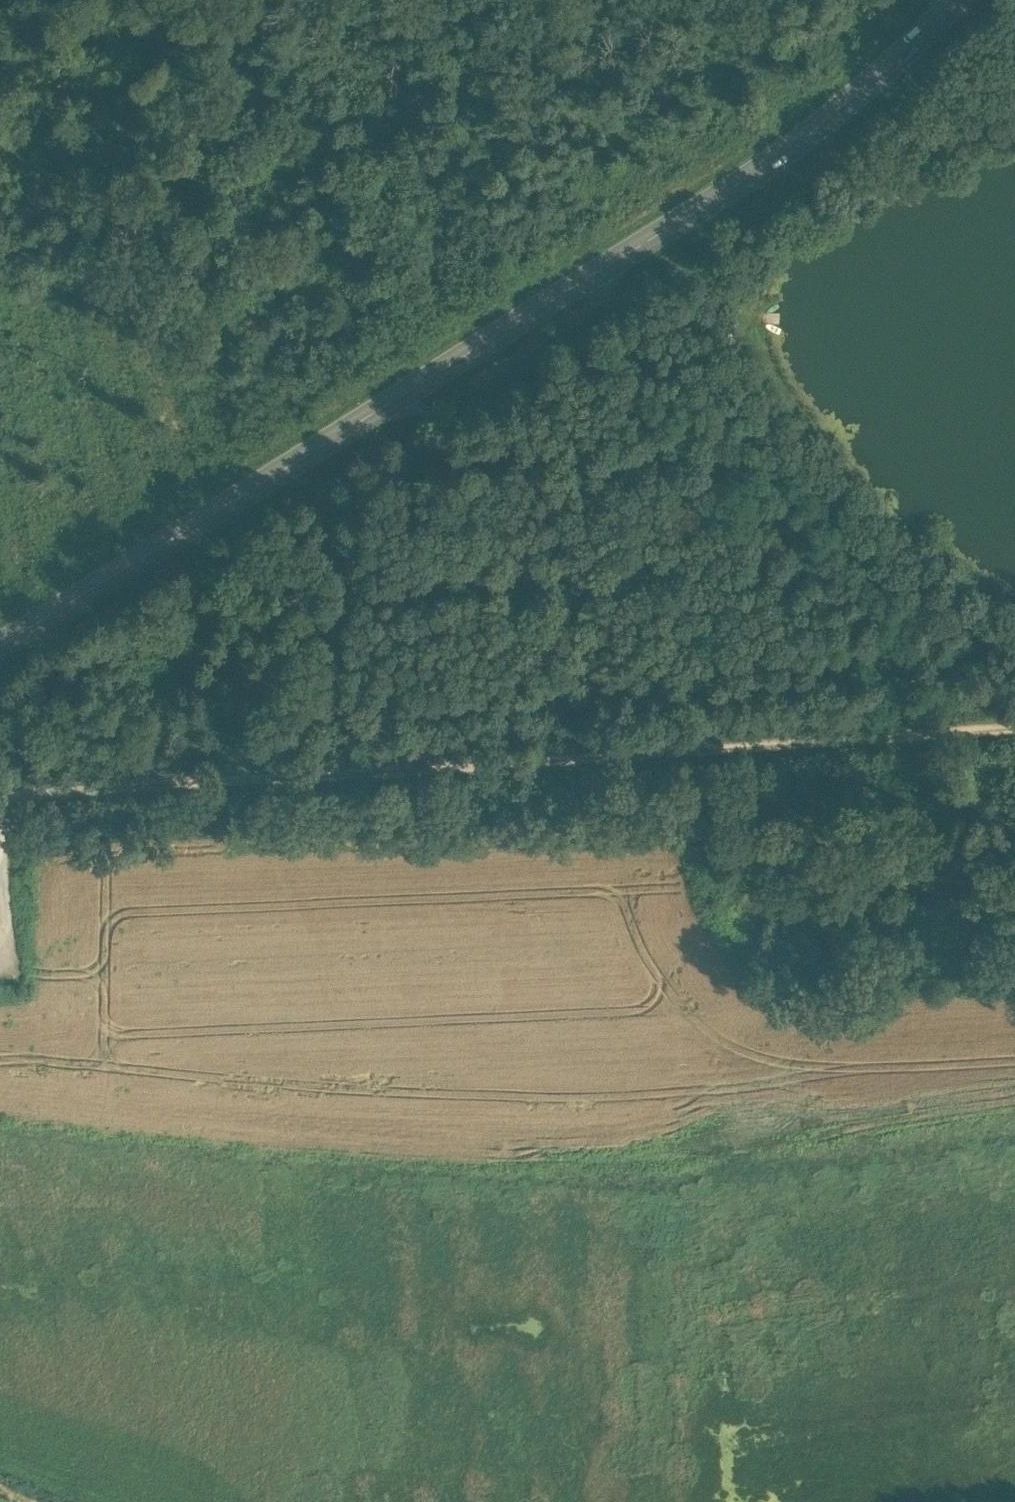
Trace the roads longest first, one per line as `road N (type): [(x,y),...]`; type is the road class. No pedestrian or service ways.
road 1 (secondary): [(0,646),(738,182),(823,122),(957,0)]
road 2 (track): [(0,798),(104,784),(1014,726)]

